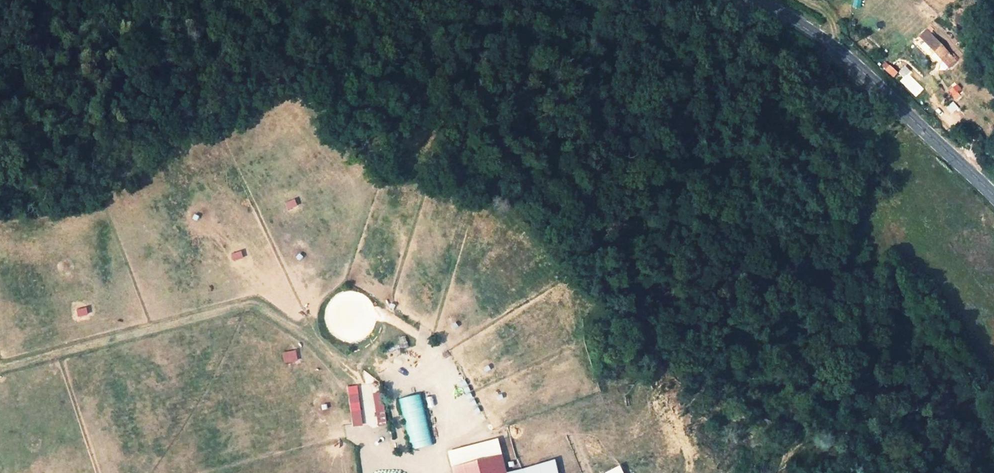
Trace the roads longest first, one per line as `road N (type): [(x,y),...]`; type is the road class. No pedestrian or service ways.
road 1 (tertiary): [(993,197),(849,60),(754,0)]

